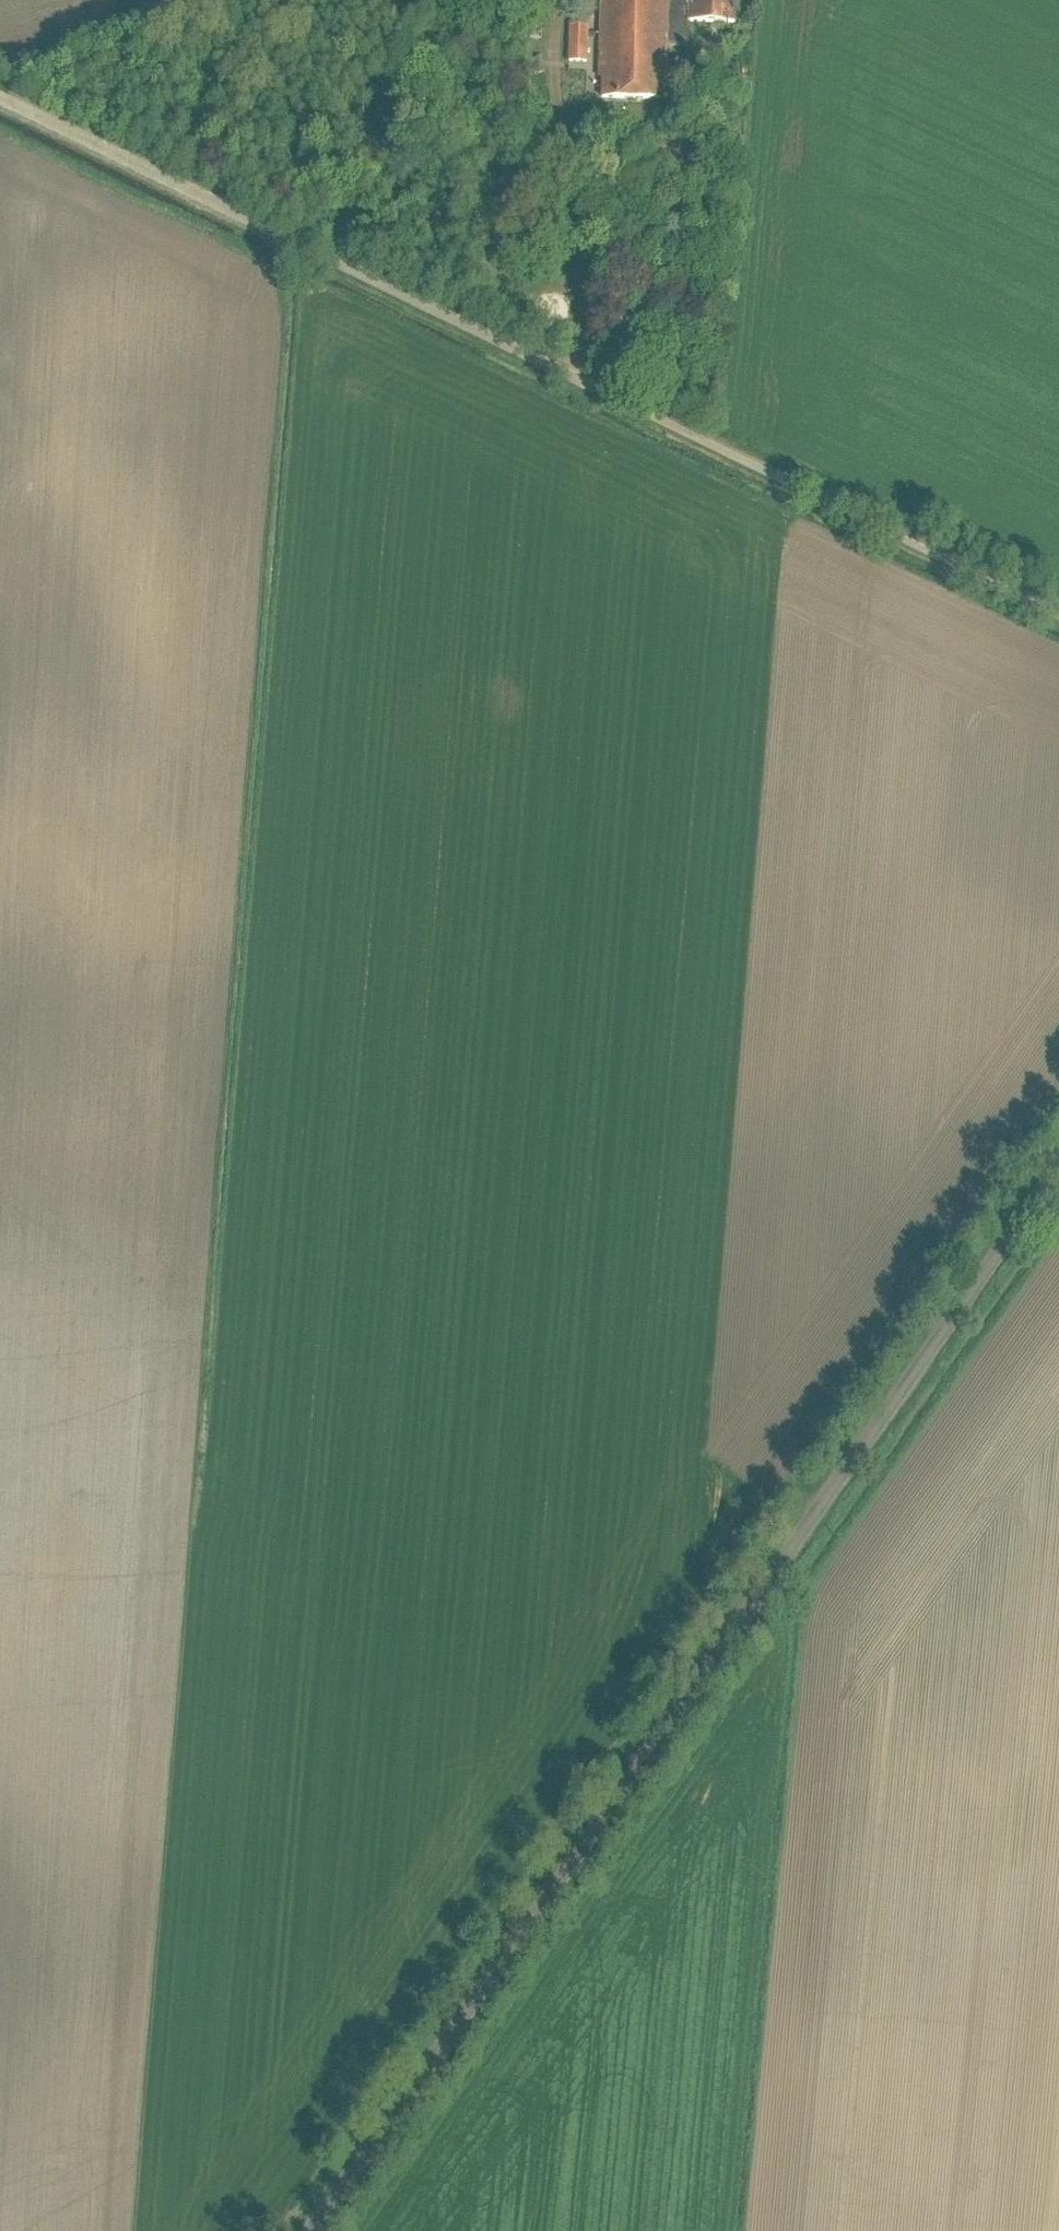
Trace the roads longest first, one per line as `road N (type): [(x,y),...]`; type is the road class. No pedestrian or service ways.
road 1 (unclassified): [(317,2230),(1058,1171)]
road 2 (unclassified): [(704,441),(0,99)]

